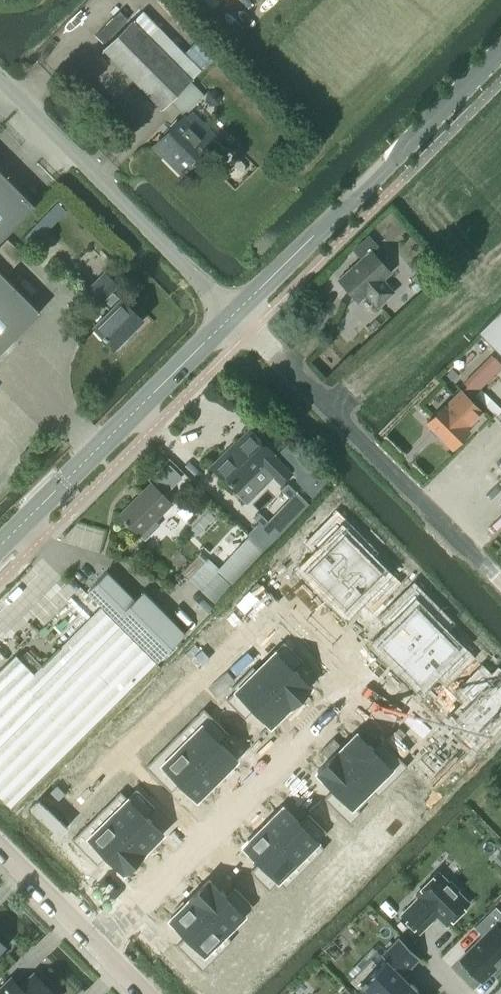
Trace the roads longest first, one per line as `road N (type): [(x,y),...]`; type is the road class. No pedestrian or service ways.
road 1 (unclassified): [(500,580),(233,314)]
road 2 (tertiary): [(233,314),(500,51)]
road 3 (residential): [(94,944),(355,684)]
road 4 (unclassified): [(233,314),(0,81)]
road 5 (tertiary): [(0,546),(233,314)]
road 6 (residential): [(0,847),(94,944)]

